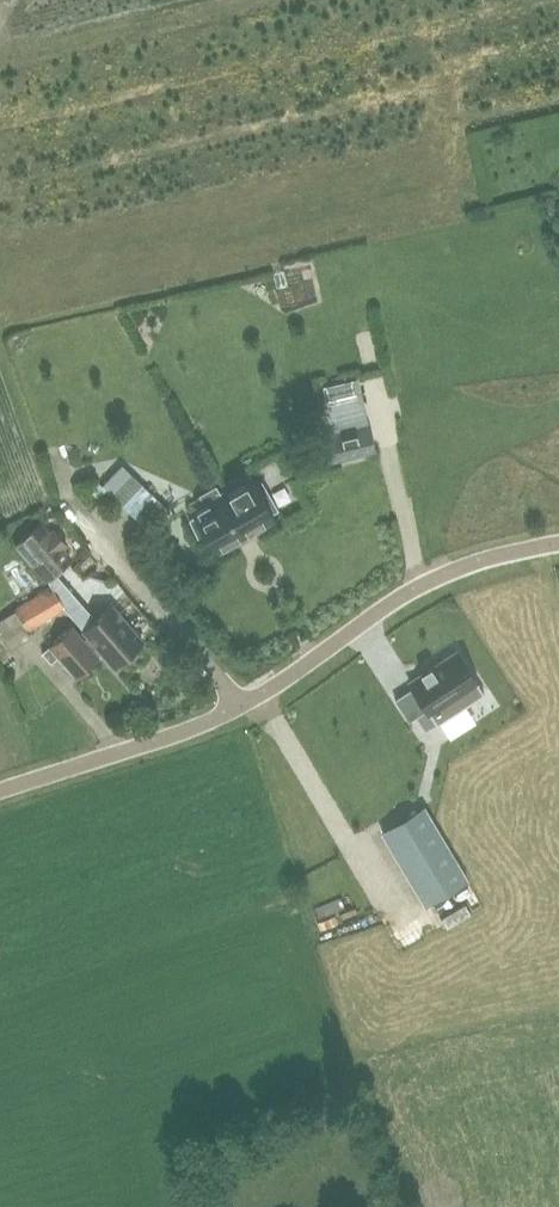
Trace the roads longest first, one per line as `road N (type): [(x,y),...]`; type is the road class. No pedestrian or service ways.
road 1 (unclassified): [(0,792),(270,700),(447,571),(558,531)]

